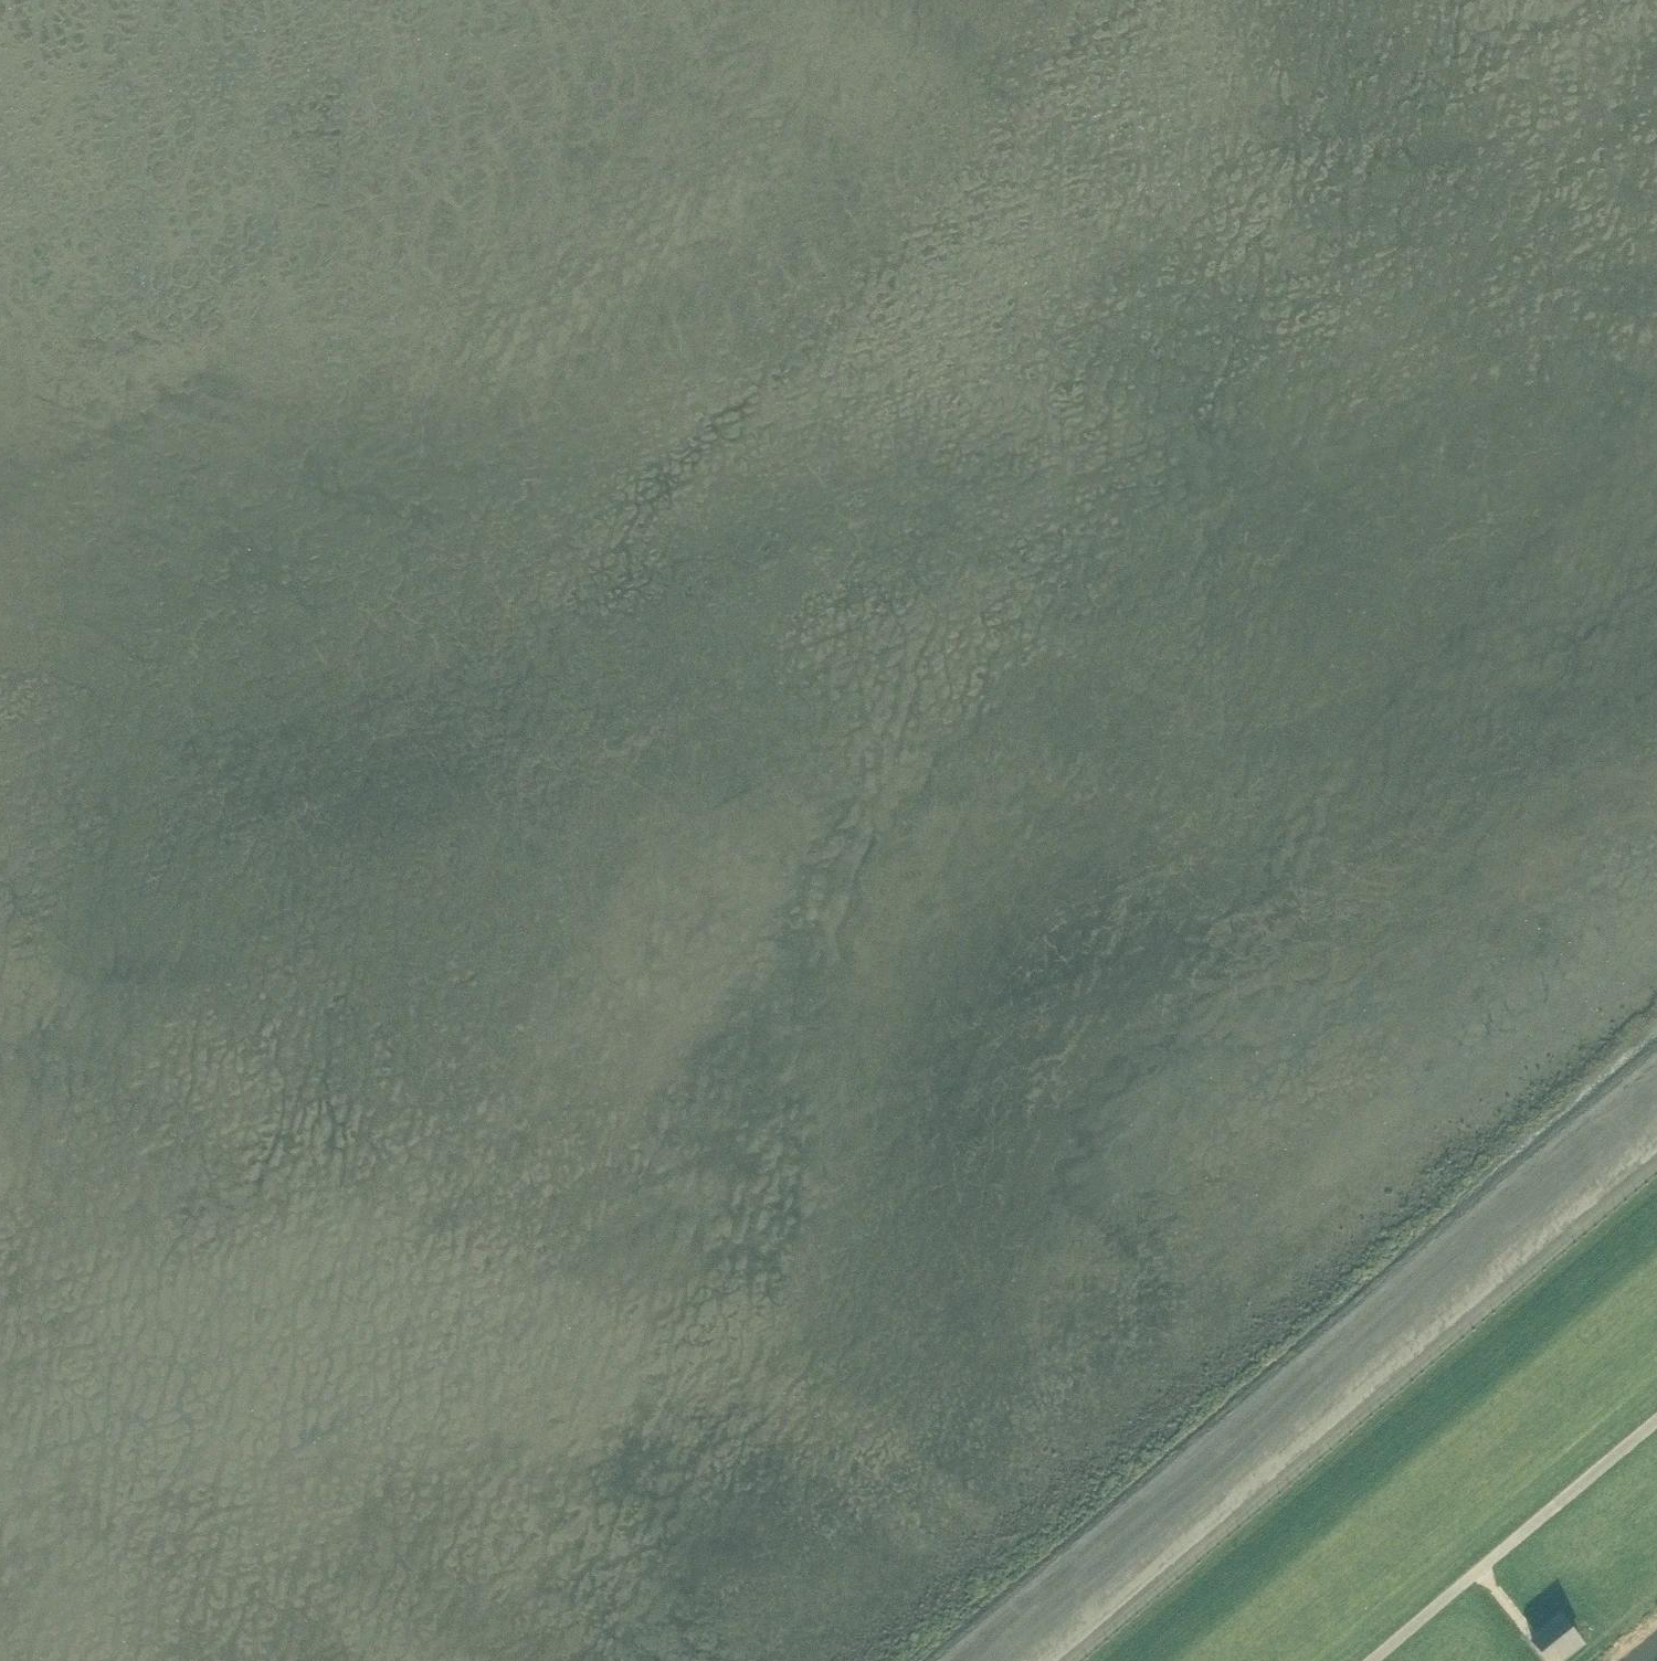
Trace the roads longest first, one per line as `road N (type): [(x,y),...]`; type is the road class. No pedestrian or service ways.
road 1 (unclassified): [(1373,1660),(1656,1421)]

